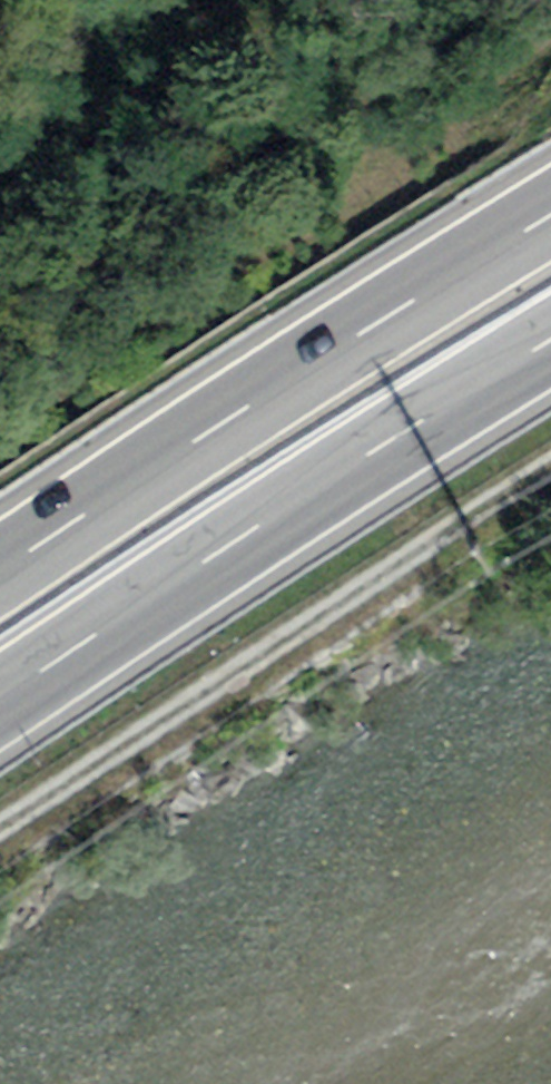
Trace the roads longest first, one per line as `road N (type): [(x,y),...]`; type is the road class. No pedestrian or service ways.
road 1 (motorway): [(0,698),(550,331)]
road 2 (motorway): [(550,206),(345,330),(0,572)]
road 3 (track): [(0,824),(550,458)]
road 4 (track): [(352,0),(354,170),(0,410)]

